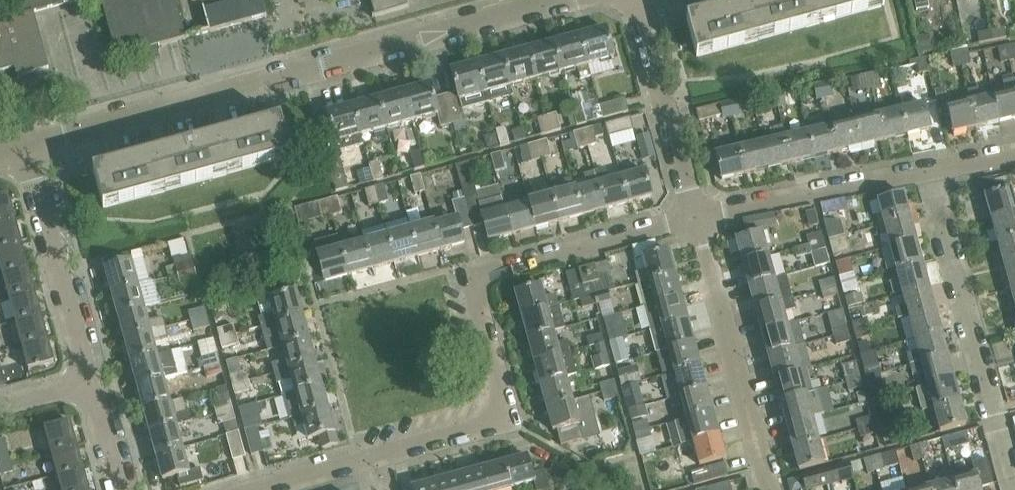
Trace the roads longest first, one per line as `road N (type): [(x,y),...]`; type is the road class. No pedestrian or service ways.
road 1 (residential): [(237,489),(497,413),(472,277),(695,219)]
road 2 (residential): [(25,146),(570,0)]
road 3 (residential): [(1014,486),(928,162)]
road 4 (residential): [(769,489),(695,219)]
road 5 (residential): [(89,383),(25,146)]
road 6 (residential): [(695,219),(928,162)]
road 7 (residential): [(695,219),(636,0)]

